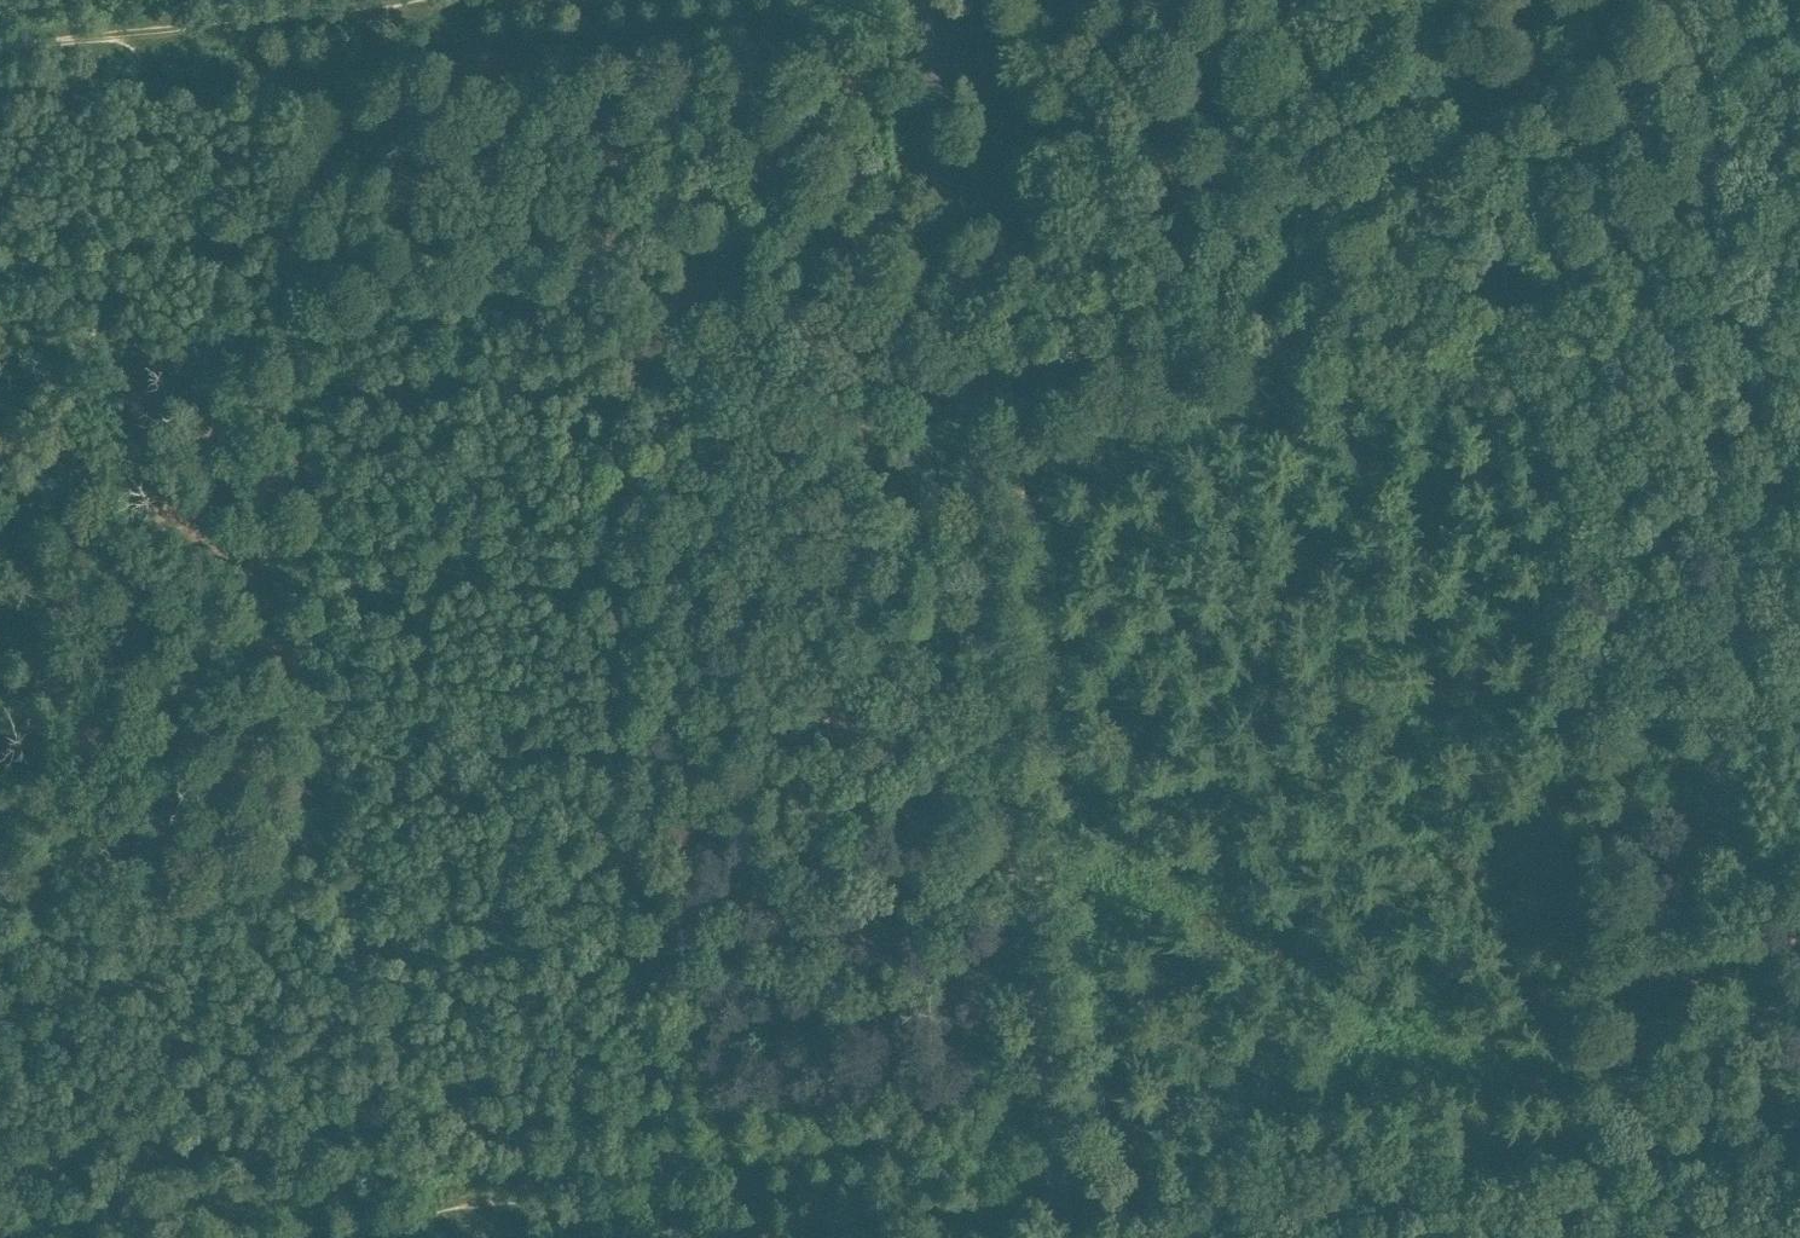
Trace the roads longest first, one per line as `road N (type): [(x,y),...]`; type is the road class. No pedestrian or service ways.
road 1 (unclassified): [(1068,1237),(919,0)]
road 2 (track): [(1799,1088),(659,1204)]
road 3 (track): [(543,0),(142,41)]
road 4 (track): [(659,1204),(320,1237)]
road 5 (track): [(142,41),(0,55)]

